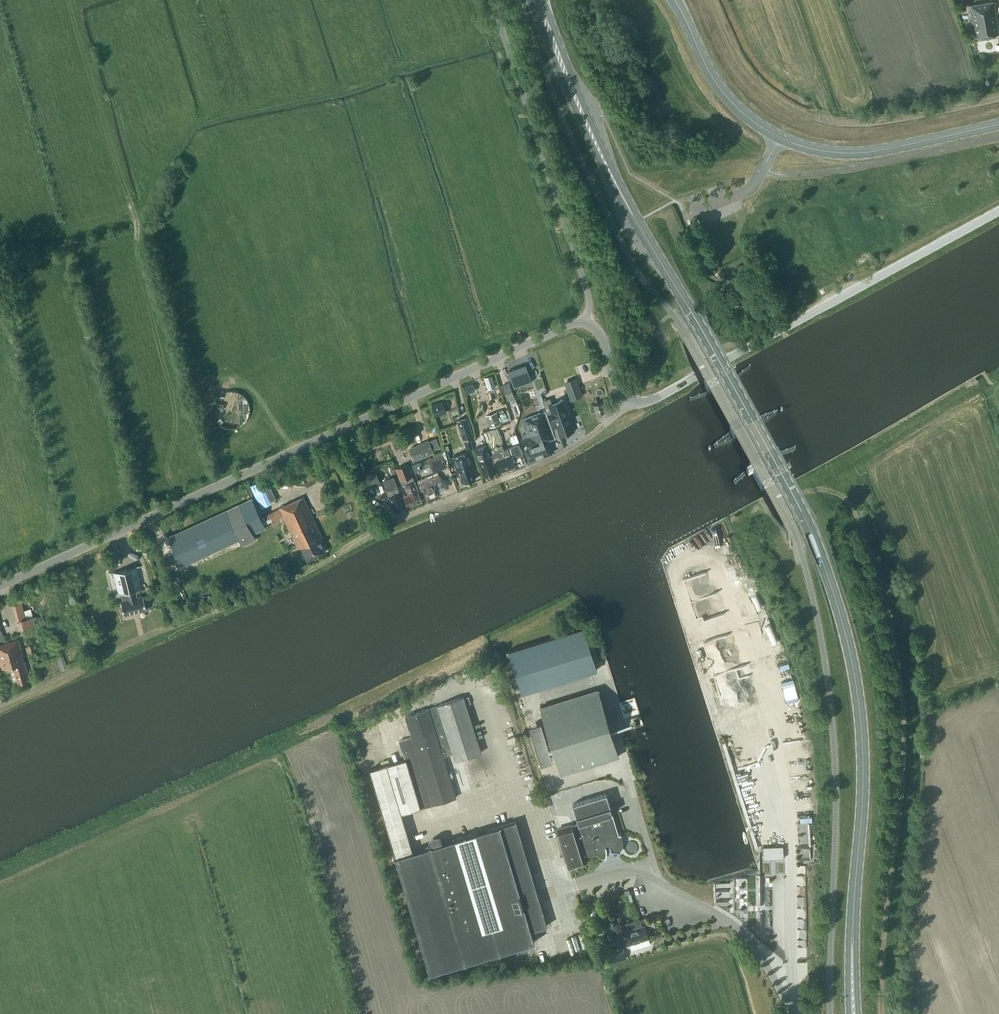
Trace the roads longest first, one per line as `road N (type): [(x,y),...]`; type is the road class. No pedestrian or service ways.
road 1 (primary): [(852,964),(863,749),(840,614),(793,496),(614,180)]
road 2 (track): [(0,704),(267,589),(398,518),(552,458),(626,398)]
road 3 (unclassified): [(0,586),(585,321)]
road 4 (track): [(882,1013),(907,783),(901,662),(864,518),(838,494),(806,489)]
road 5 (unclassified): [(626,398),(654,399),(998,210)]
road 6 (tertiary): [(675,0),(726,95),(756,123),(802,146),(870,152),(998,123)]
road 7 (unclassified): [(585,321),(587,290),(492,0)]
road 8 (primary): [(531,0),(614,180)]
road 9 (primary): [(614,180),(544,0)]

